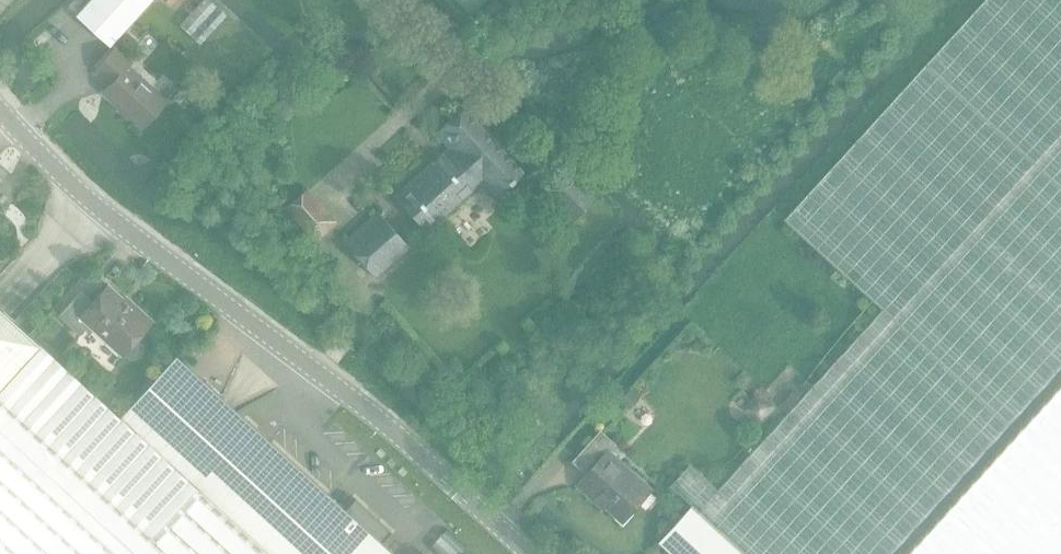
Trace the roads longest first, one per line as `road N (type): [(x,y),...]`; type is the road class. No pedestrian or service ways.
road 1 (unclassified): [(535,553),(339,380),(84,191),(0,108)]

